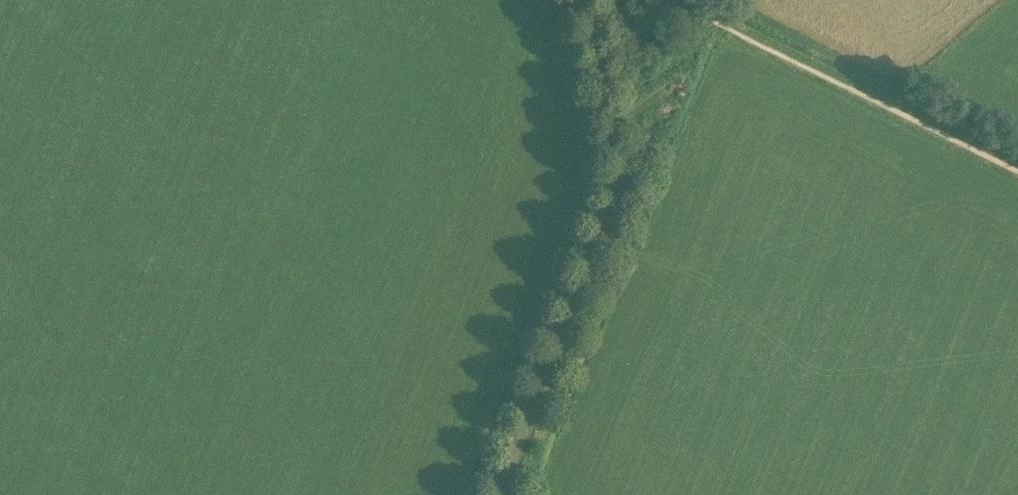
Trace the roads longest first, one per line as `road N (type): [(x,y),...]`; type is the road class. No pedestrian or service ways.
road 1 (unclassified): [(501,494),(615,197),(583,0)]

